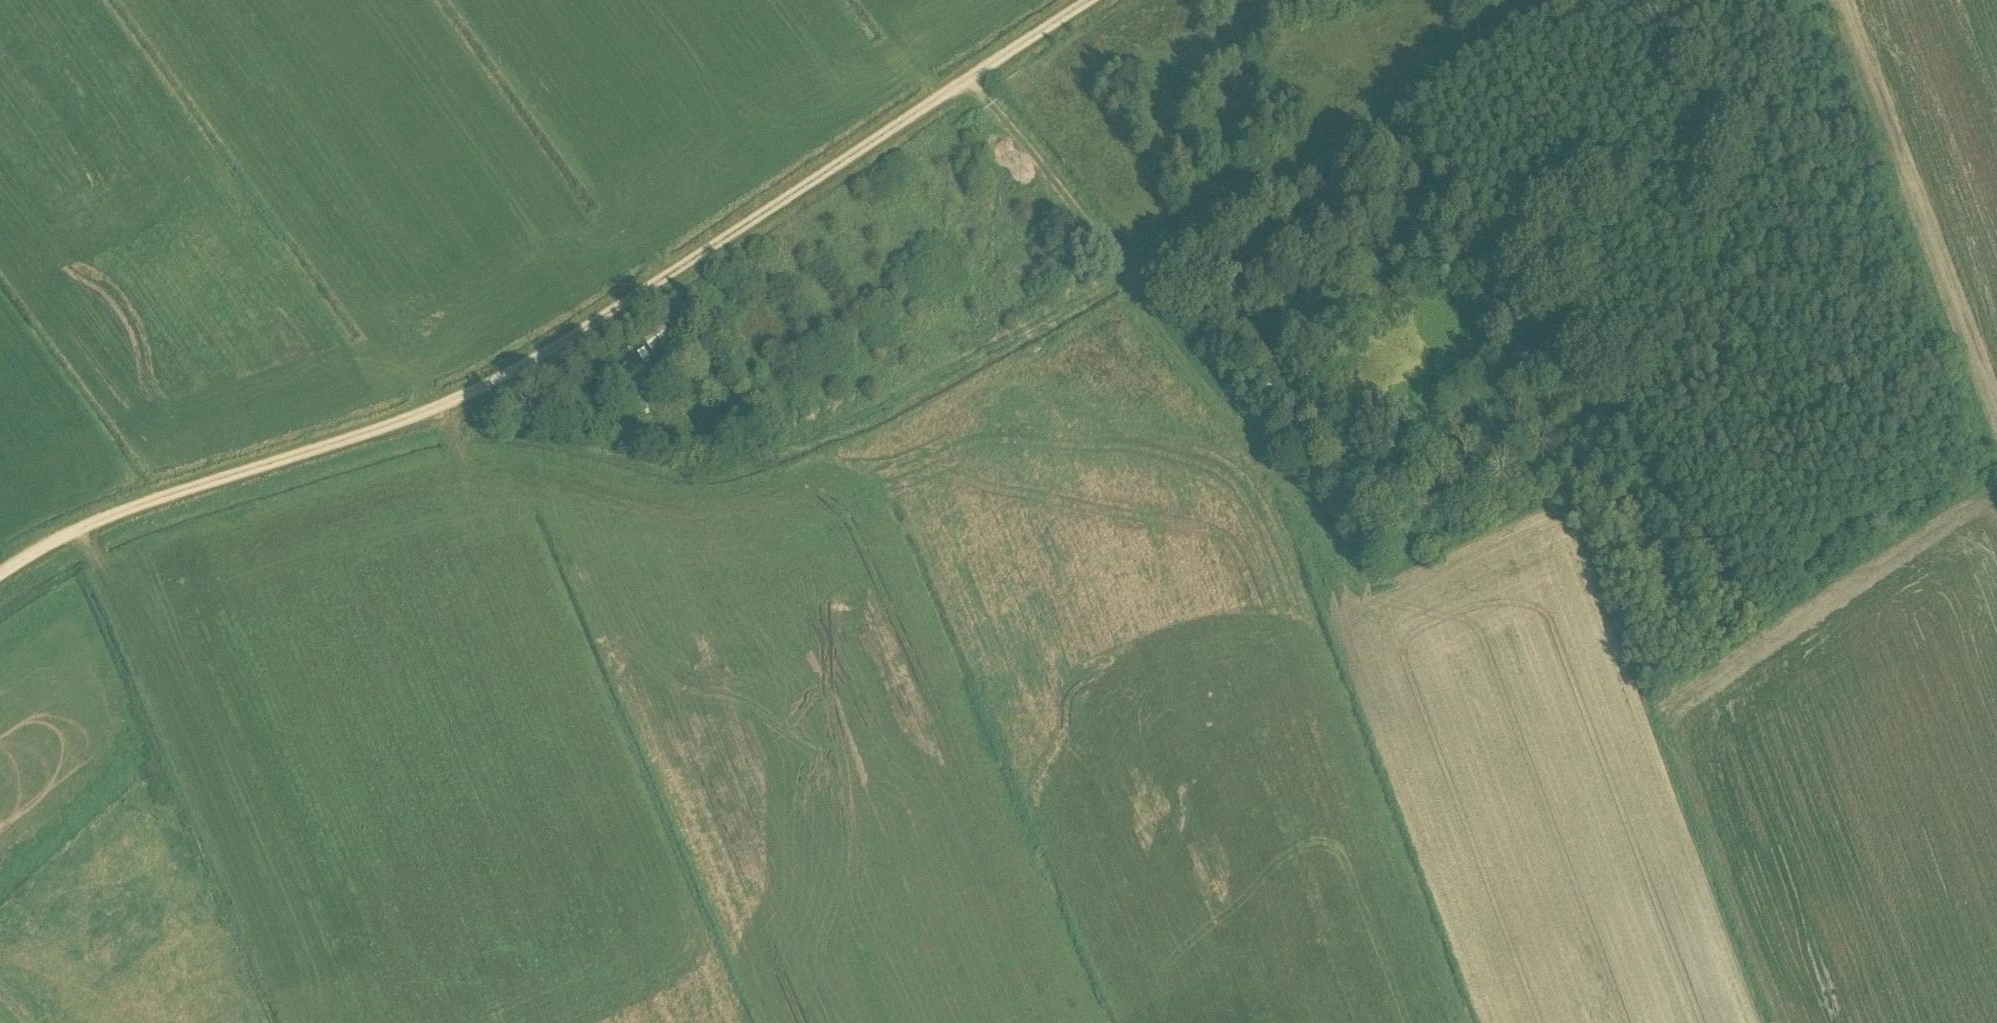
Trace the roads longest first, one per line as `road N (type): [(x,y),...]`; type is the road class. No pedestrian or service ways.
road 1 (track): [(0,575),(110,515),(465,400),(1088,0)]

